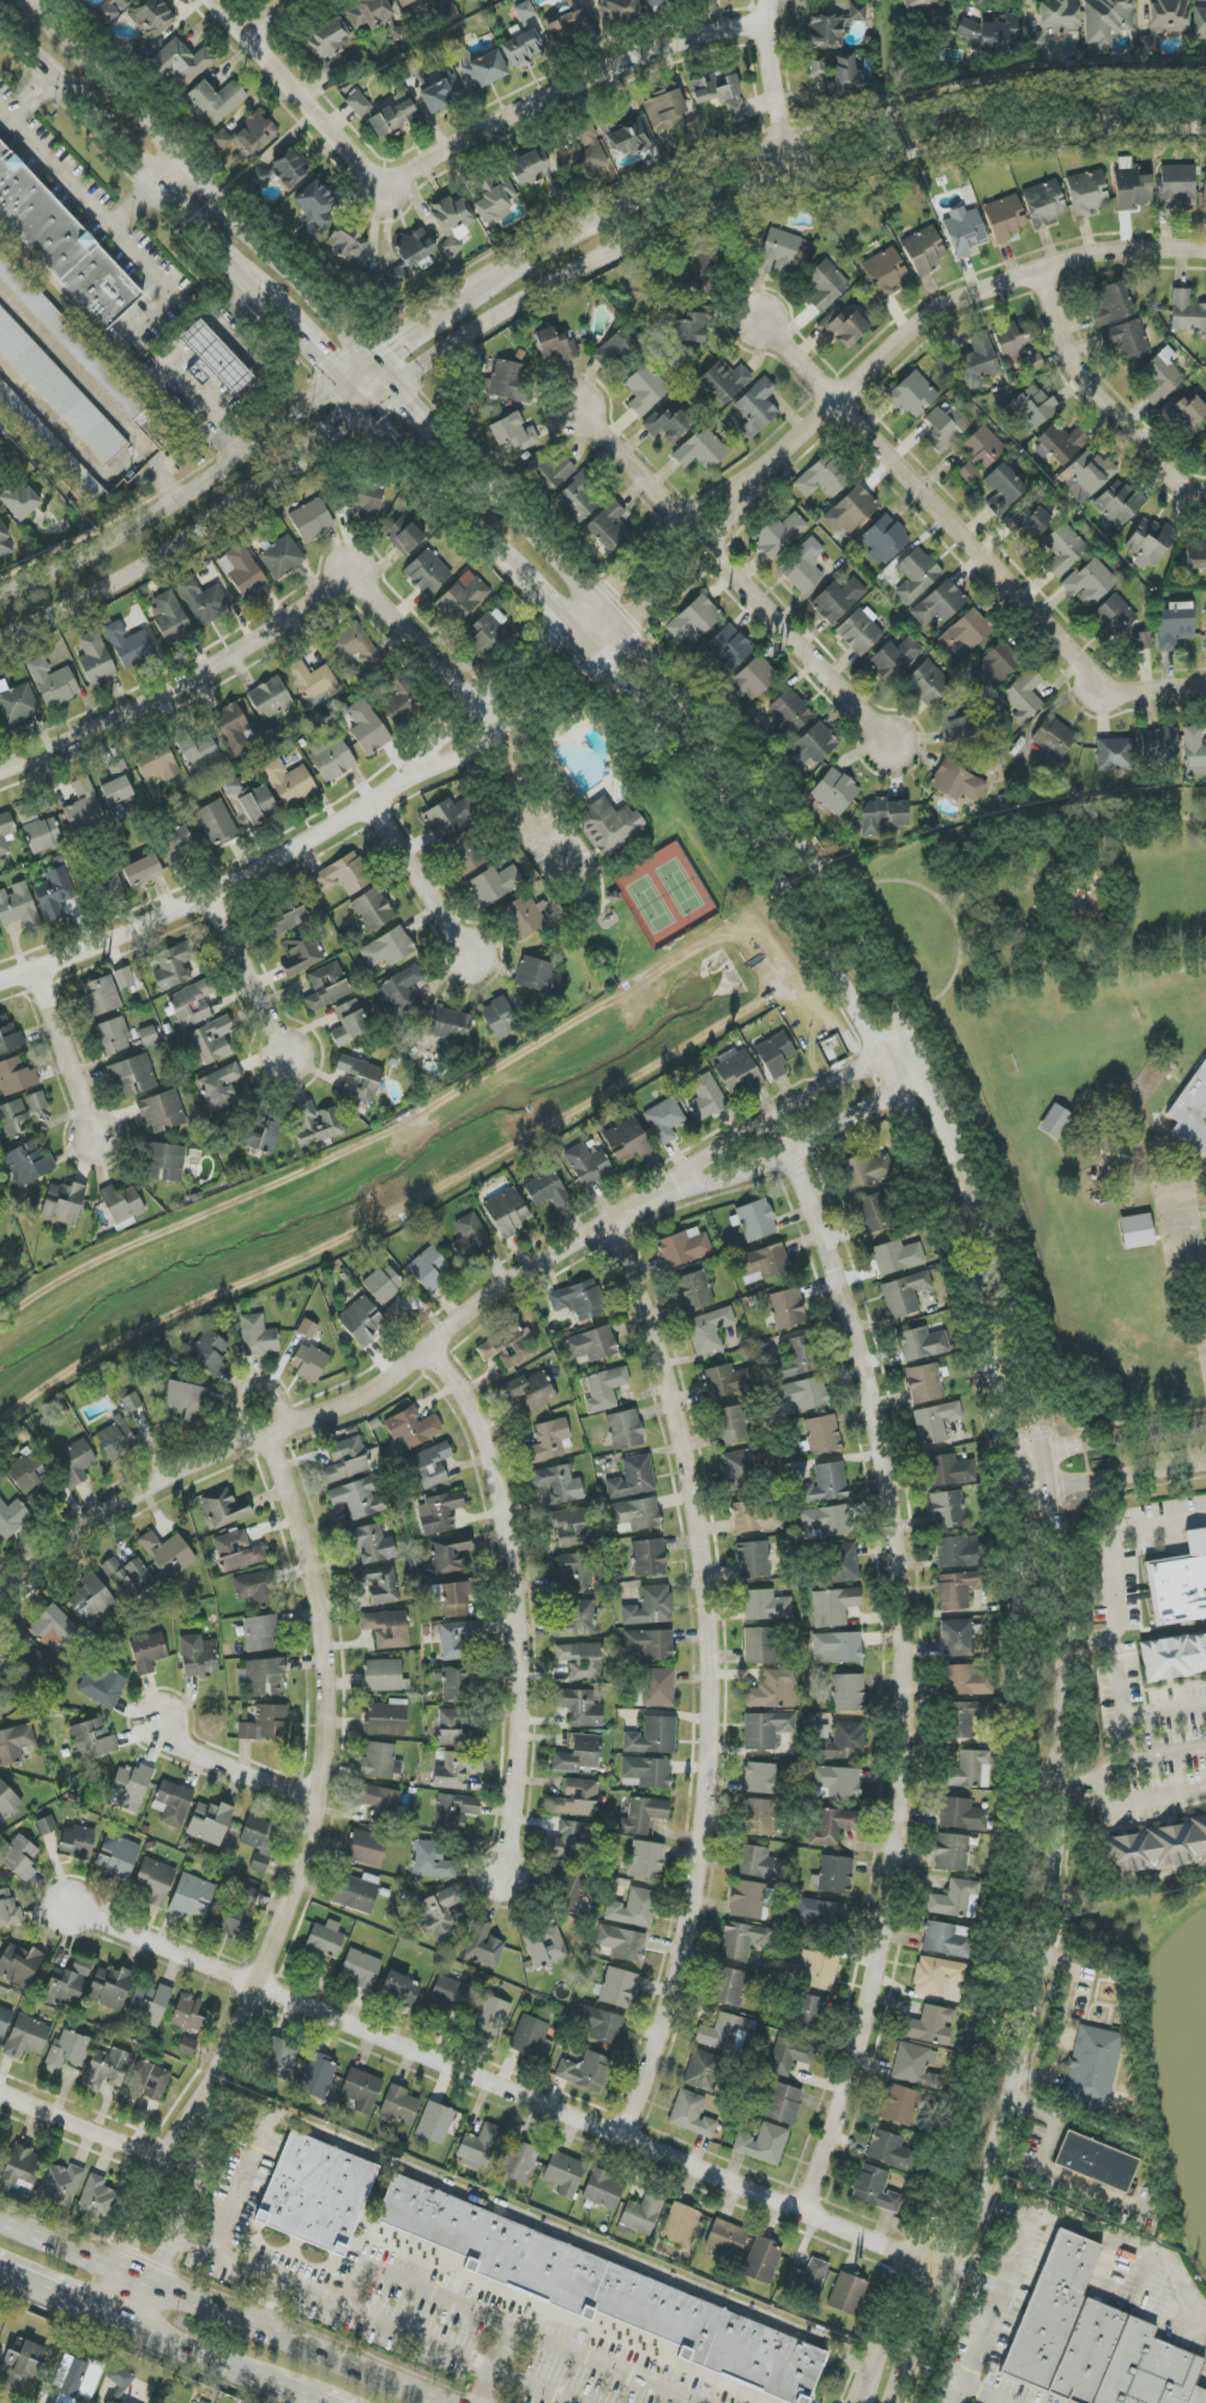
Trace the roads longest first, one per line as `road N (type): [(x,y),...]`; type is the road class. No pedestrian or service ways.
road 1 (residential): [(771,1119),(862,1362),(887,1489),(903,1636),(900,1771),(885,1920),(848,2080),(803,2212)]
road 2 (secondary): [(894,2402),(993,2151),(1037,1997),(1065,1730),(1065,1613),(1044,1453)]
road 3 (residential): [(66,1909),(945,2272)]
road 4 (residential): [(625,2138),(667,2017),(700,1865),(711,1688),(685,1450),(644,1307),(602,1229)]
road 5 (secondary): [(1015,1496),(1031,1714),(1015,1923),(996,2017),(876,2361)]
road 6 (secondary): [(399,391),(586,264),(801,177),(987,141),(1205,130)]
road 7 (secondary): [(591,652),(747,817),(852,994),(948,1209),(990,1362)]
road 8 (residential): [(0,1595),(97,1520),(200,1463),(366,1395),(489,1297),(677,1187)]
road 9 (secondary): [(923,1053),(846,914),(758,791),(541,541),(462,463)]
road 10 (secondary): [(1205,85),(1073,91),(791,141),(705,171),(520,264)]
road 11 (residential): [(215,0),(386,187),(569,83),(679,40),(765,26)]
road 12 (residential): [(502,727),(360,570),(163,703),(0,774)]
road 13 (residential): [(758,314),(1099,682),(1129,689),(1205,685)]
road 14 (residential): [(677,1187),(752,1172),(790,1154),(899,1091),(923,1053),(885,1058),(832,1084),(700,1164),(677,1187)]
road 15 (residential): [(270,1435),(319,1602),(325,1724),(318,1796),(257,1988)]
road 16 (residential): [(735,494),(948,302),(1101,252),(1205,248)]
road 17 (residential): [(427,1348),(482,1432),(505,1523),(519,1732),(501,1874)]
road 18 (secondary): [(372,357),(31,0)]
road 19 (primary): [(450,2402),(0,2217)]
road 20 (residential): [(0,976),(211,897),(405,783)]
road 21 (residential): [(591,416),(892,742)]
road 22 (residential): [(405,783),(502,727),(617,630),(706,537),(735,494)]
road 23 (residential): [(735,494),(686,517),(571,631),(480,703),(405,783)]
road 24 (secondary): [(337,379),(161,518),(0,604)]
road 25 (residential): [(257,1988),(163,2162),(121,2265),(120,2324)]
road 26 (residential): [(120,2324),(151,2277),(195,2175),(257,1988)]
road 27 (secondary): [(48,80),(257,296)]
road 28 (secondary): [(0,639),(127,577),(260,490)]
road 29 (residential): [(1205,490),(1163,466),(1090,387),(1038,267)]
road 30 (secondary): [(1044,1453),(1009,1275),(981,1192)]
road 31 (primary): [(120,2324),(319,2402)]
road 32 (residential): [(195,2175),(0,2094)]
road 33 (tertiary): [(1015,1496),(1205,1466)]
road 34 (secondary): [(369,412),(495,548)]
road 35 (residential): [(37,964),(98,1137)]
road 36 (residential): [(379,802),(474,958)]
road 37 (residential): [(801,177),(774,84),(768,0)]
road 38 (residential): [(211,897),(291,1058)]
road 39 (residential): [(161,1727),(192,1755),(285,1793),(318,1796)]
road 40 (secondary): [(520,264),(372,357)]
road 41 (tertiary): [(1205,1423),(1044,1453)]
road 42 (secondary): [(981,1192),(923,1053)]
road 43 (secondary): [(495,548),(591,652)]
road 44 (residential): [(270,1435),(281,1413),(275,1395),(254,1389),(241,1396),(240,1423),(270,1435)]
road 45 (secondary): [(990,1362),(1015,1496)]
road 46 (secondary): [(260,490),(369,412)]
road 47 (primary): [(0,2273),(120,2324)]

